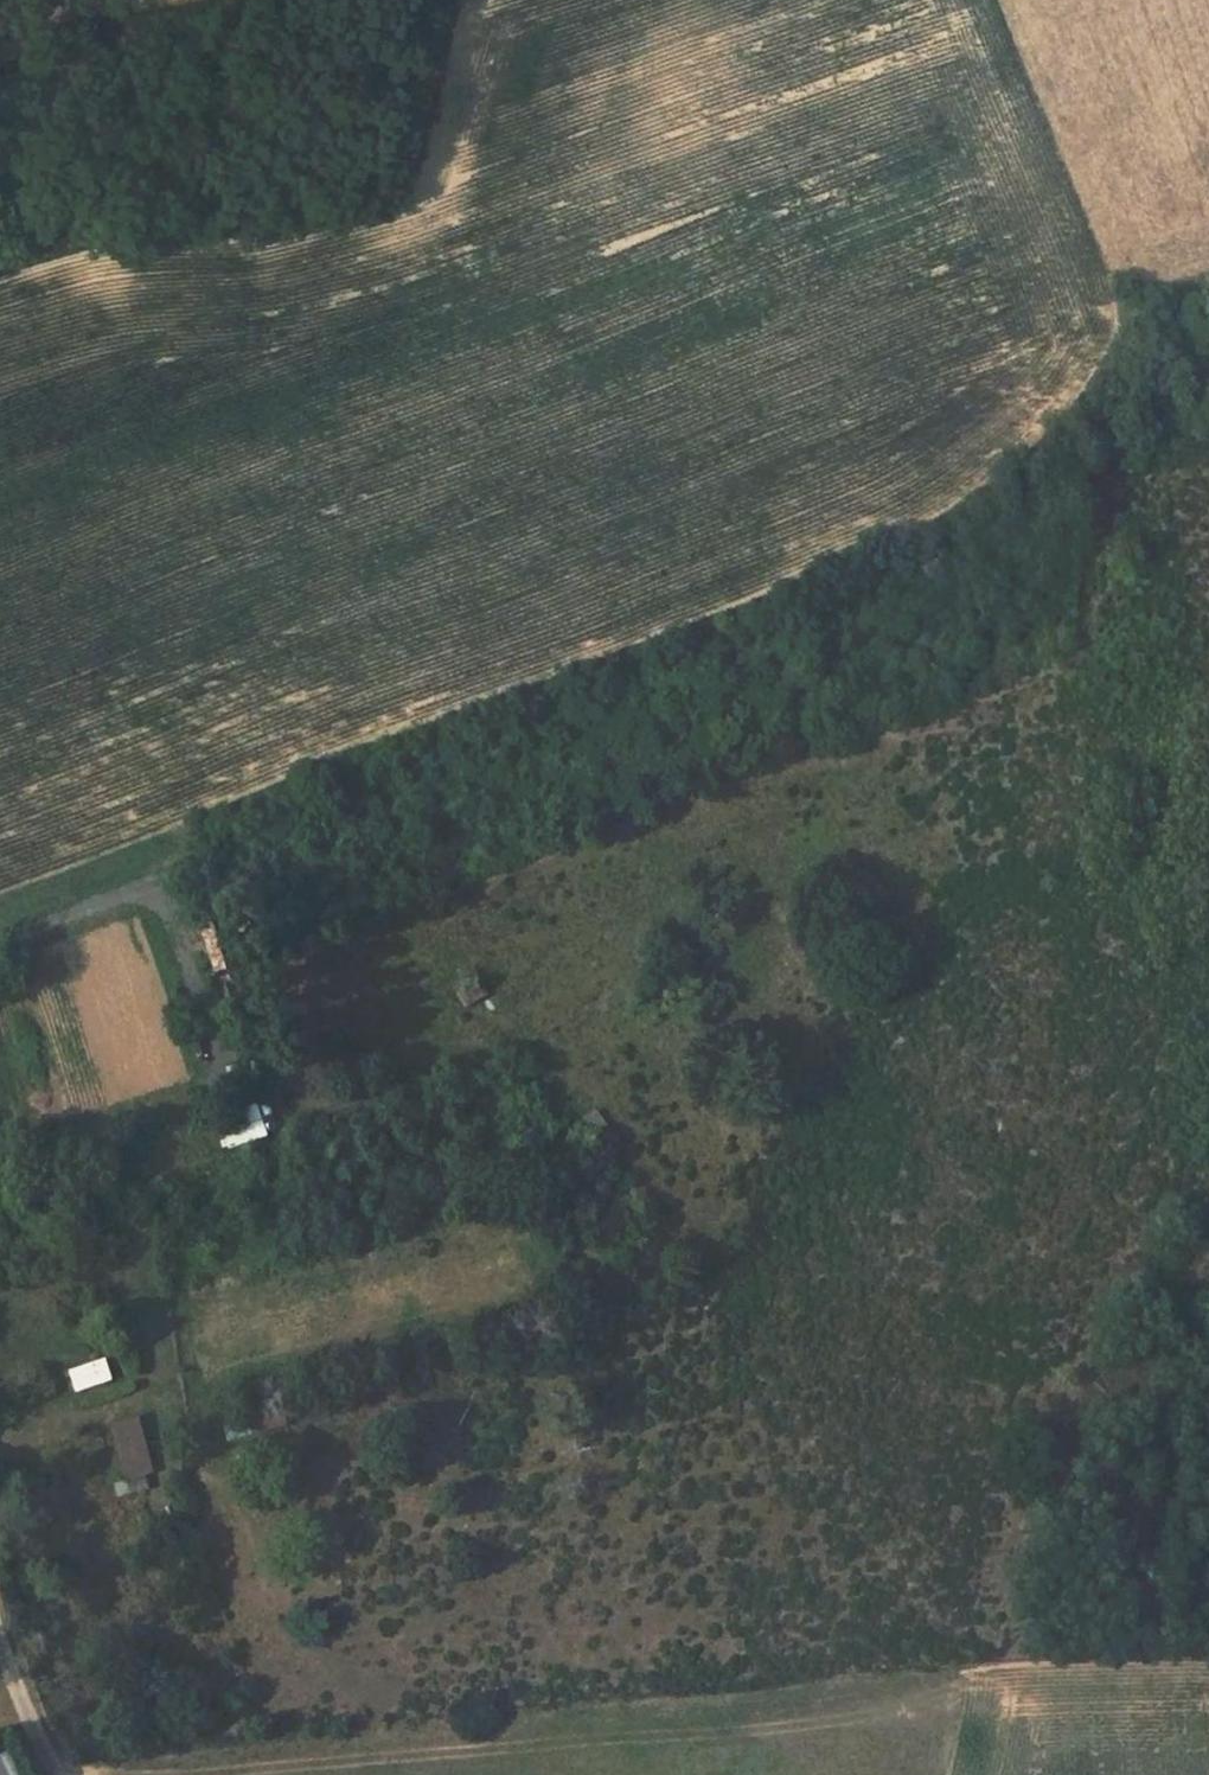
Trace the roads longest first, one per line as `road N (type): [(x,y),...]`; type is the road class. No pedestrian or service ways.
road 1 (track): [(134,0),(0,25)]
road 2 (residential): [(0,1661),(15,1715),(47,1774)]

